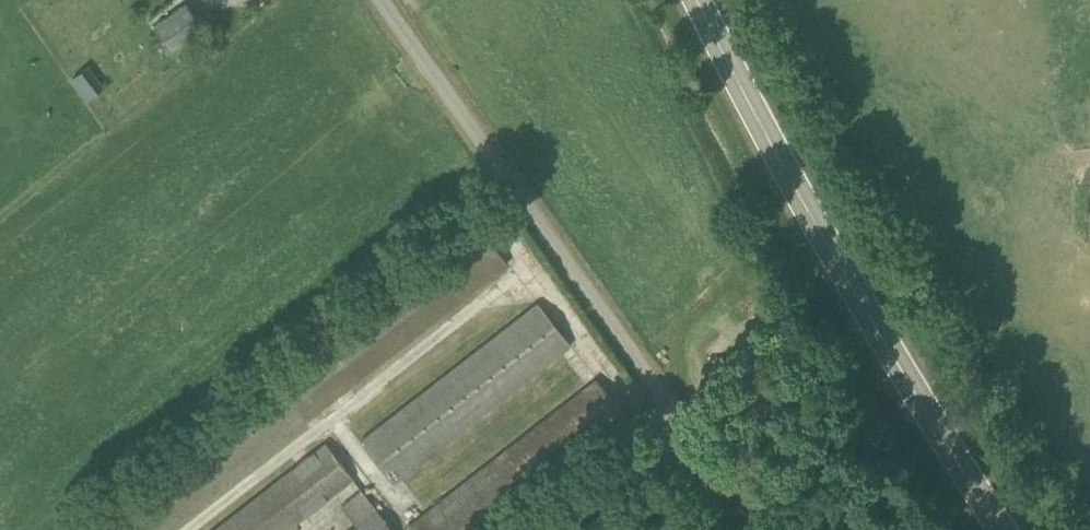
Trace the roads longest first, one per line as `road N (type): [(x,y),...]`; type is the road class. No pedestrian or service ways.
road 1 (unclassified): [(782,529),(718,459),(394,0)]
road 2 (primary): [(1005,529),(832,258),(696,0)]

